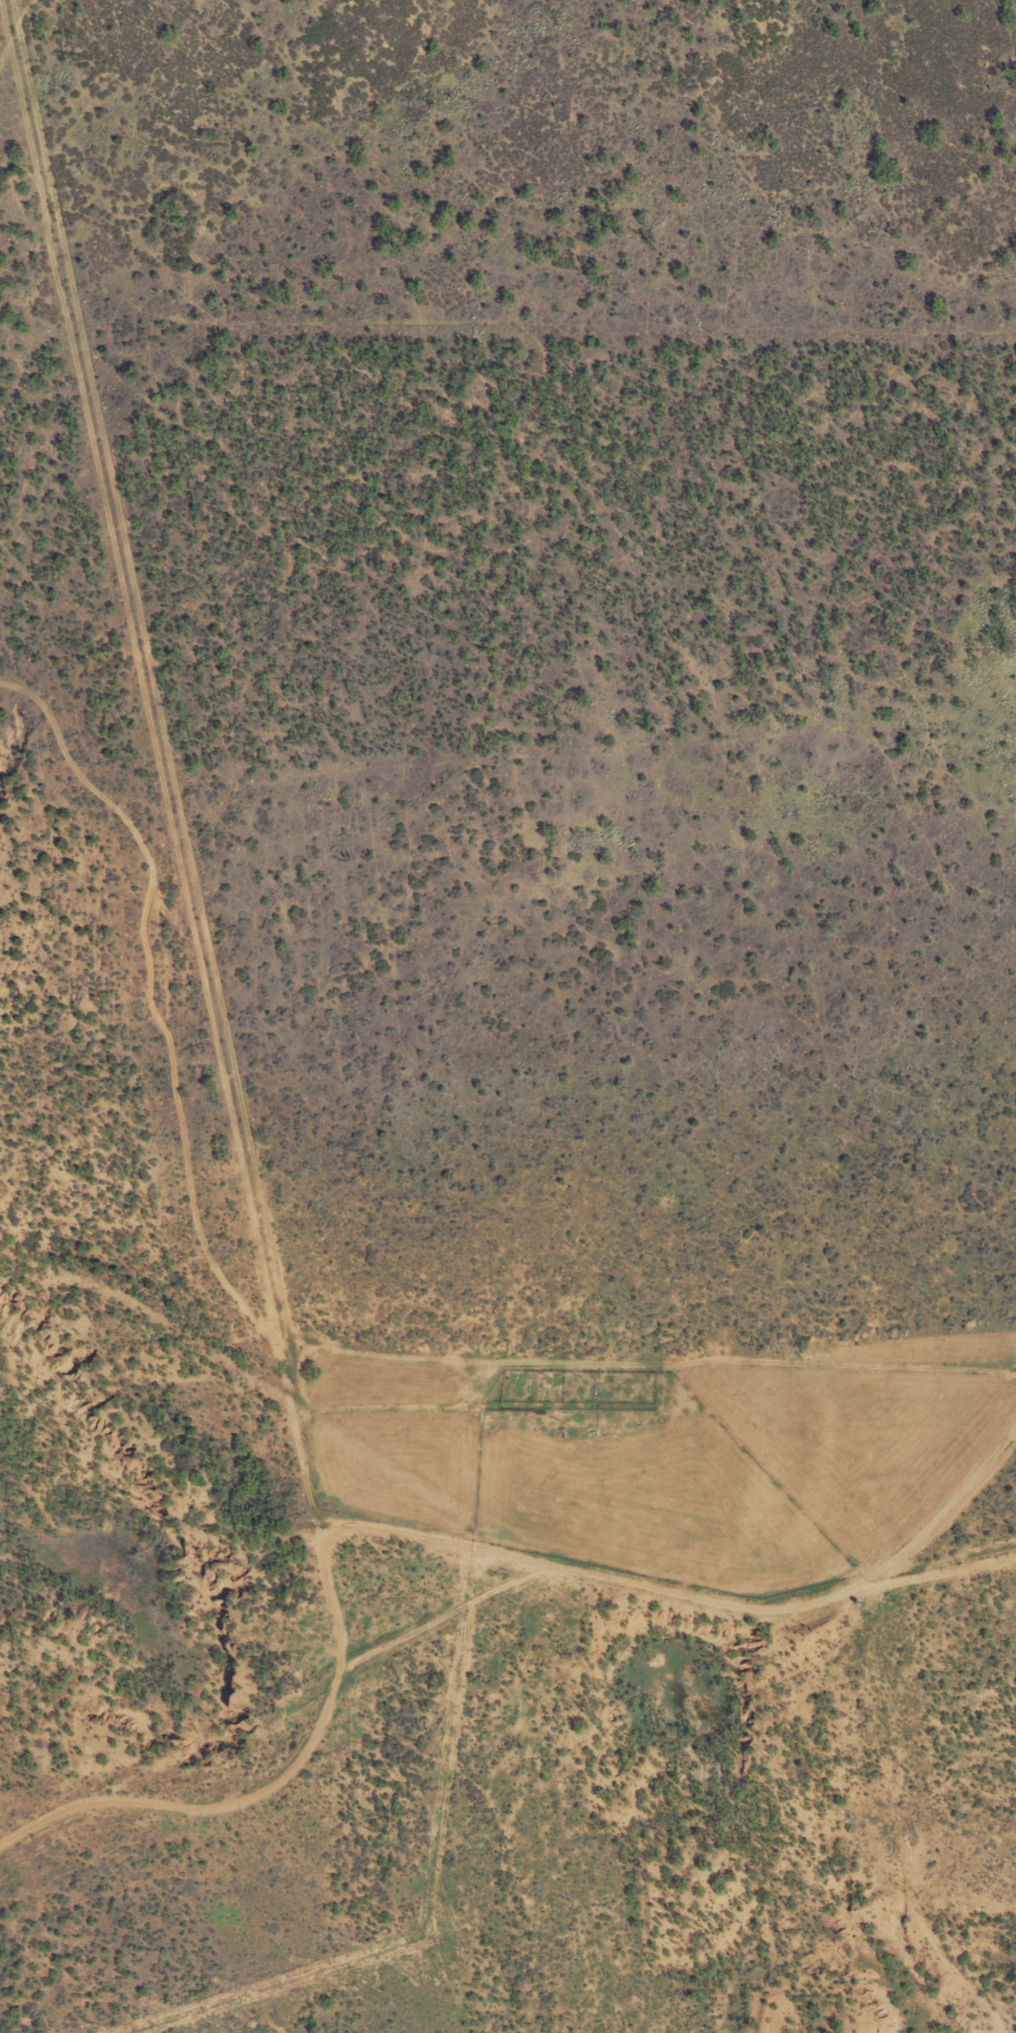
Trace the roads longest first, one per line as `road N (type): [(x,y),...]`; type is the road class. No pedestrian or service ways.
road 1 (track): [(1015,1486),(720,1505),(550,1480),(308,1389),(233,1313),(213,1267),(188,889),(163,818),(93,747),(0,681)]

